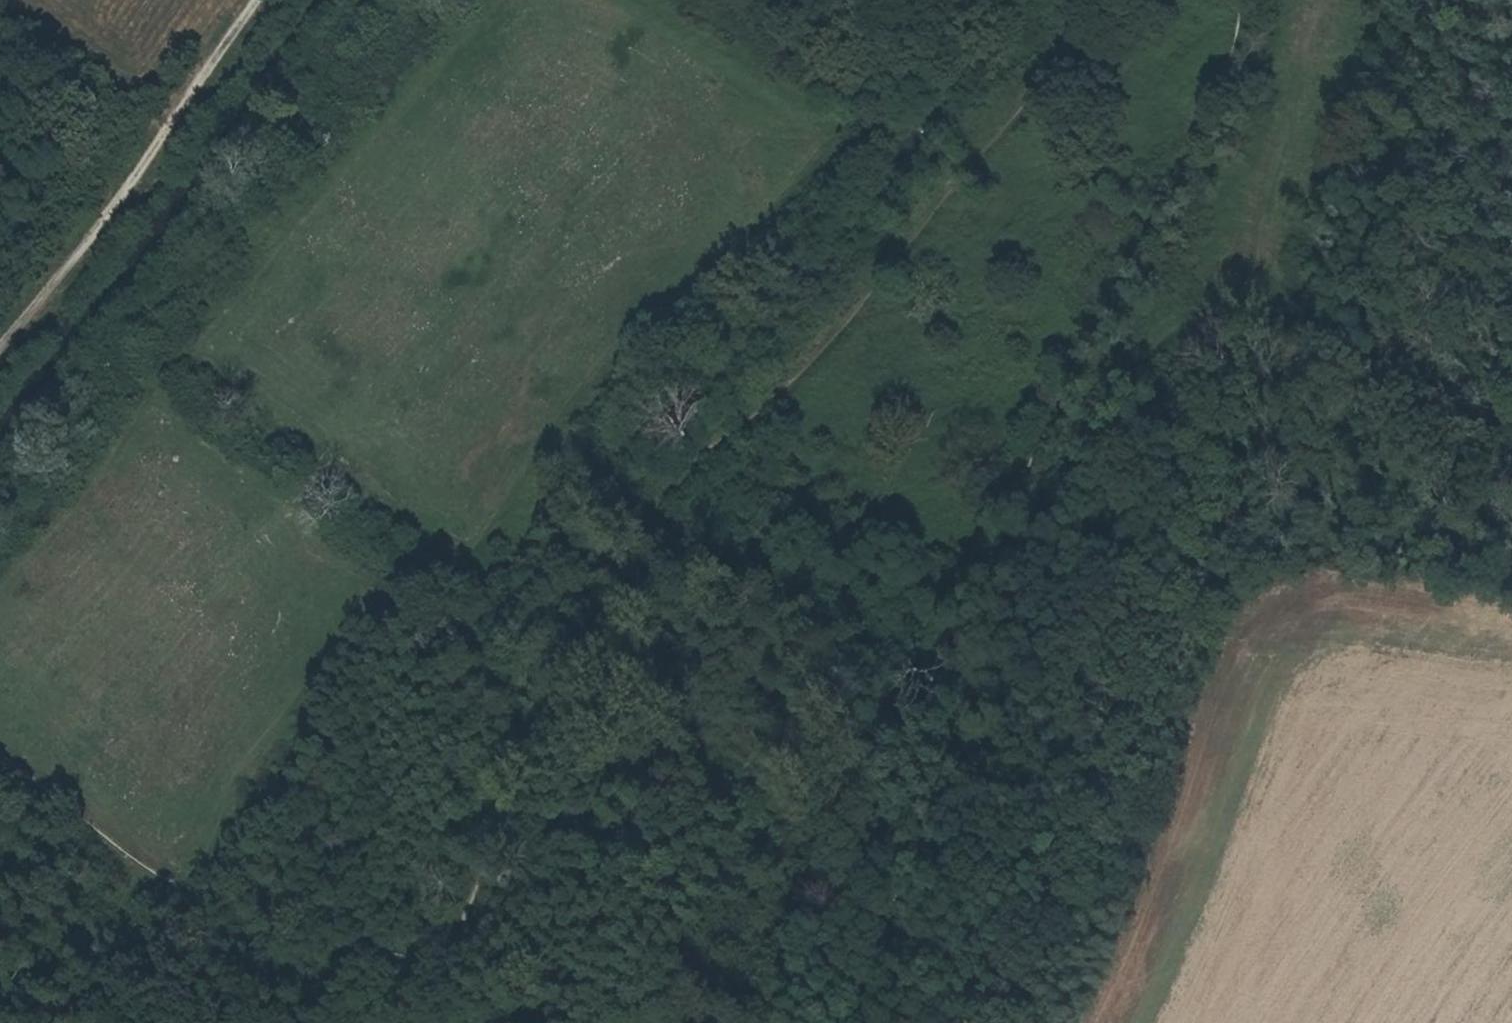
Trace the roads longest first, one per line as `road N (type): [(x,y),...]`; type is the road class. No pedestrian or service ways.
road 1 (track): [(0,337),(117,200),(253,0)]
road 2 (track): [(0,755),(179,887),(288,1022)]

